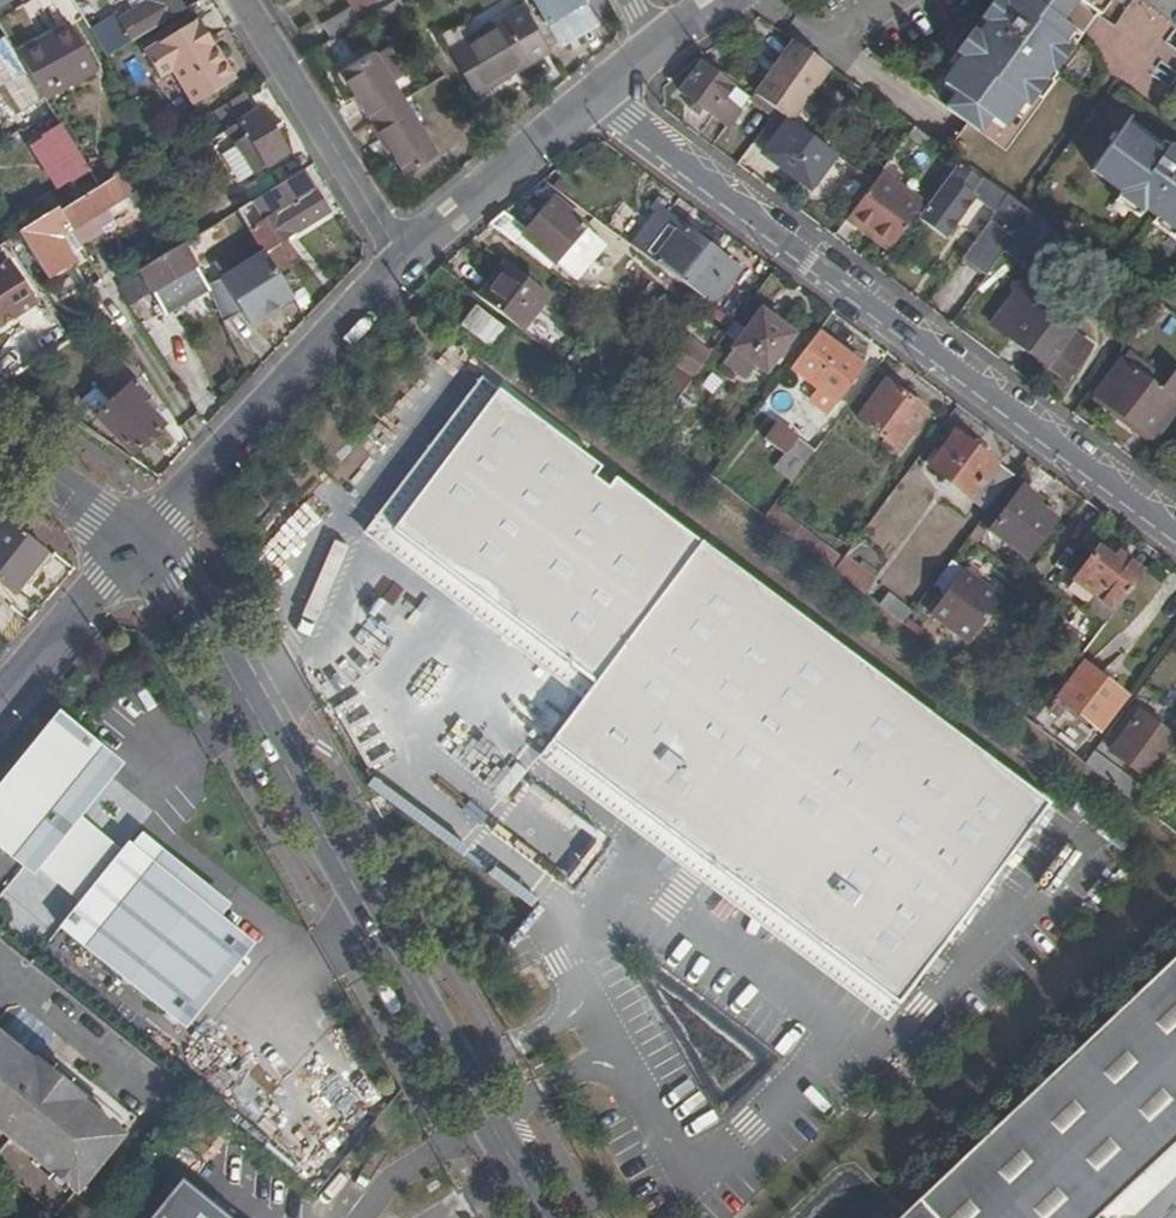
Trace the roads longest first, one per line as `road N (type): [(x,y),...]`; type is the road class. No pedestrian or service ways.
road 1 (tertiary): [(542,1217),(202,623),(138,544)]
road 2 (residential): [(1175,533),(595,98)]
road 3 (tertiary): [(403,257),(138,544)]
road 4 (residential): [(403,257),(242,0)]
road 5 (residential): [(1003,168),(838,45),(813,0)]
road 6 (tertiary): [(595,98),(403,257)]
road 7 (tertiary): [(138,544),(0,700)]
road 8 (tertiary): [(138,544),(0,451)]

